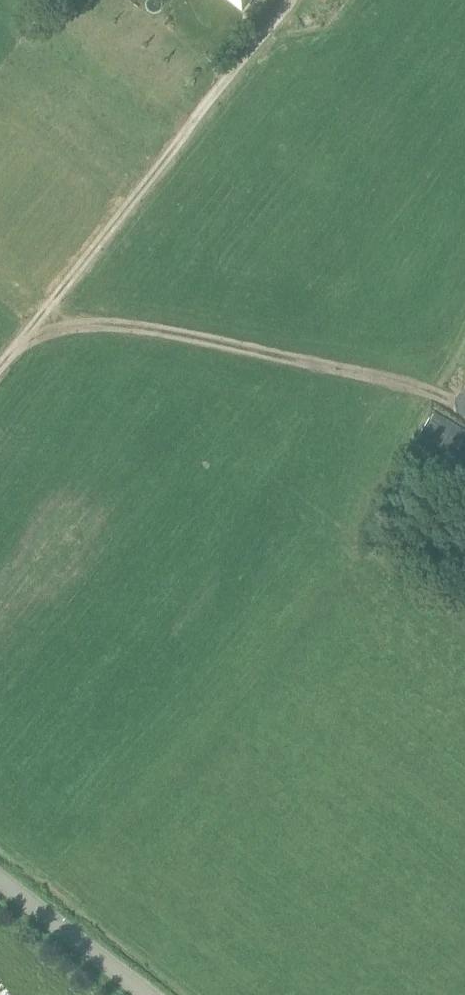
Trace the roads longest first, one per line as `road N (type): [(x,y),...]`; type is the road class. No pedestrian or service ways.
road 1 (track): [(288,0),(0,367)]
road 2 (track): [(464,410),(422,389),(131,325),(40,316)]
road 3 (unclassified): [(143,994),(0,883)]

